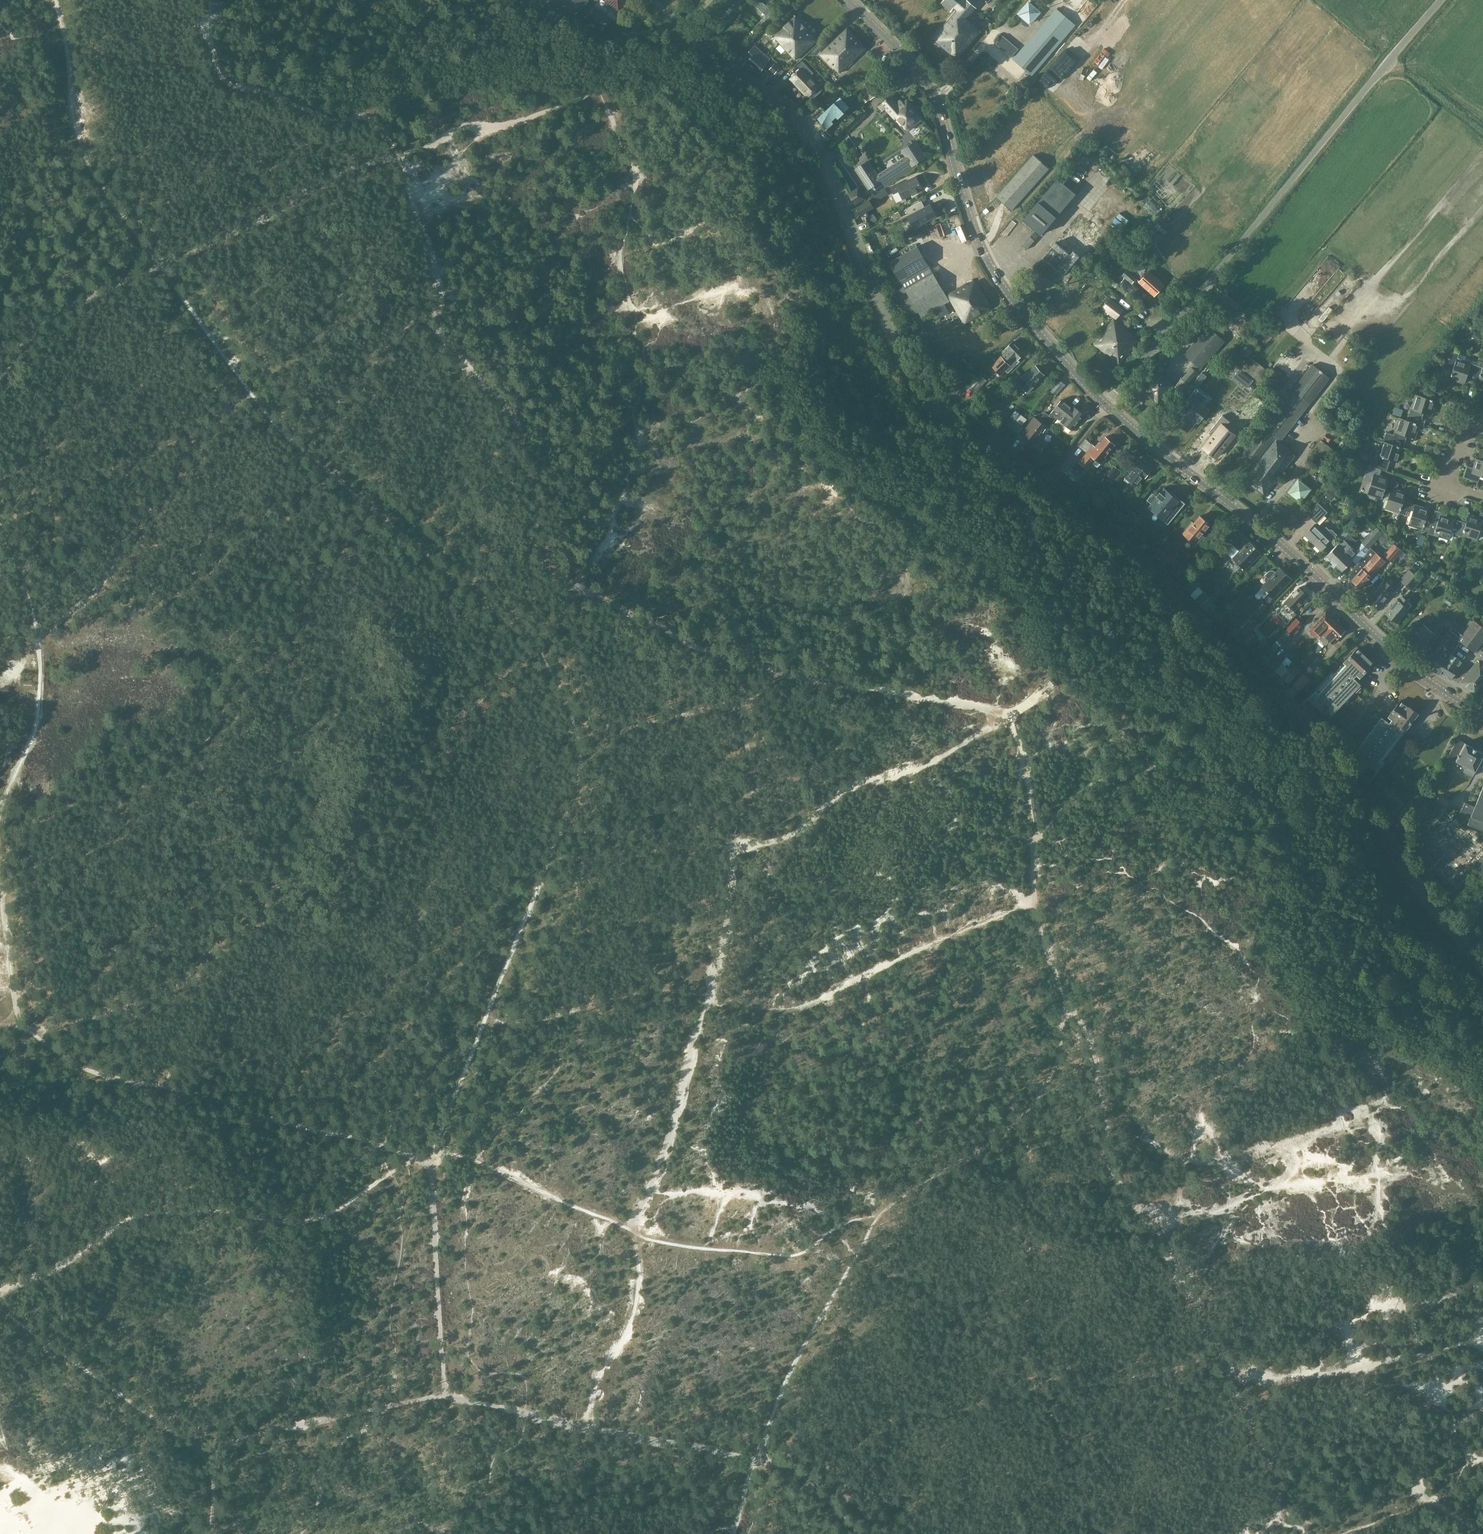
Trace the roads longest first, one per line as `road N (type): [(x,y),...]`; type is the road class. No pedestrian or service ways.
road 1 (residential): [(701,43),(773,95),(813,139),(918,386),(1050,476)]
road 2 (unclassified): [(1106,406),(1440,0)]
road 3 (tertiary): [(1106,406),(990,269),(932,95),(847,0)]
road 4 (residential): [(1175,586),(1305,714),(1408,878),(1482,964)]
road 5 (tertiary): [(1482,713),(1417,673),(1243,515)]
road 6 (tertiary): [(1243,515),(1106,406)]
road 7 (residential): [(1050,476),(1175,586)]

